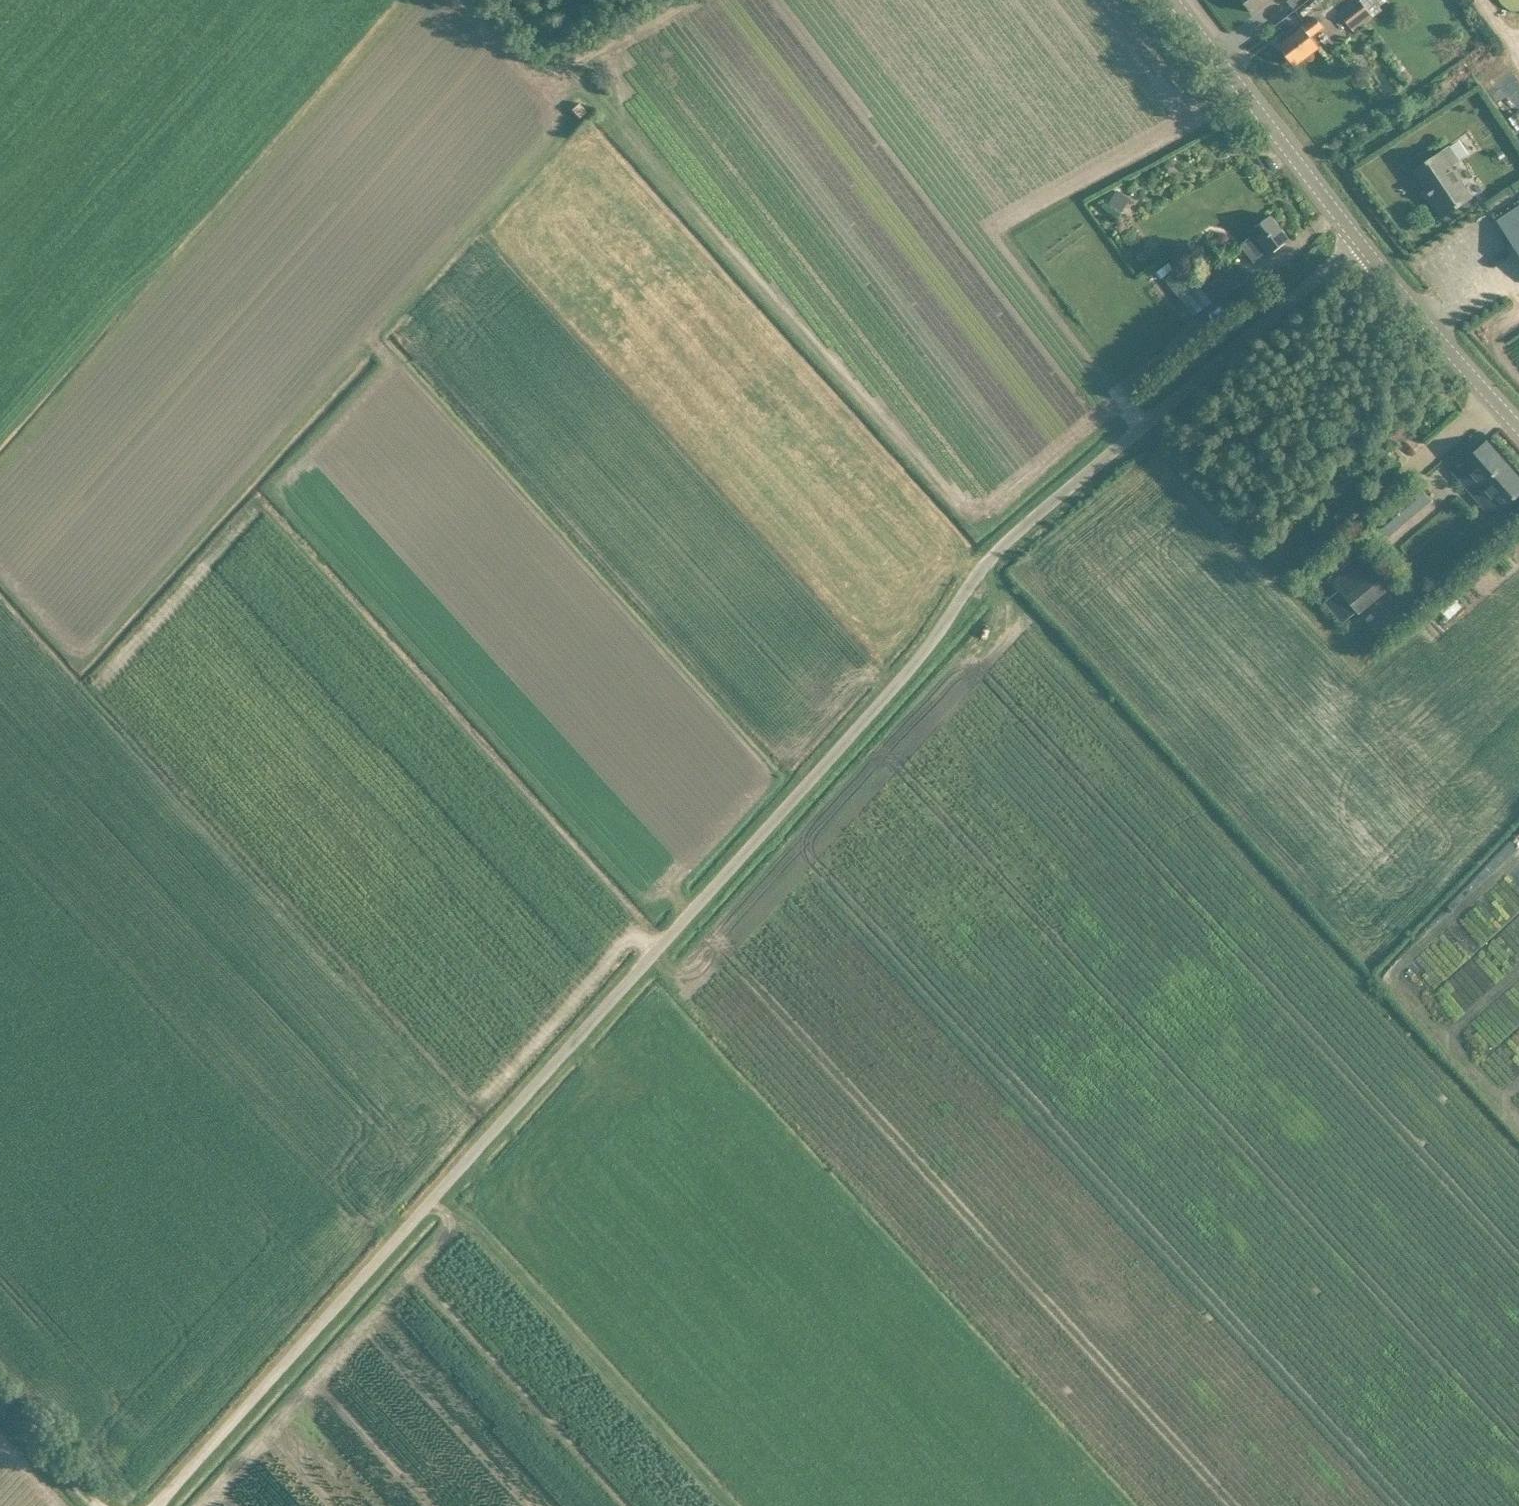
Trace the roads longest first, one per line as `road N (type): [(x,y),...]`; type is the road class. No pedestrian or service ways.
road 1 (unclassified): [(157,1505),(920,655),(992,553),(1361,246)]
road 2 (tertiary): [(1361,246),(1174,0)]
road 3 (tertiary): [(1518,428),(1361,246)]
road 4 (track): [(0,1409),(89,1505)]

